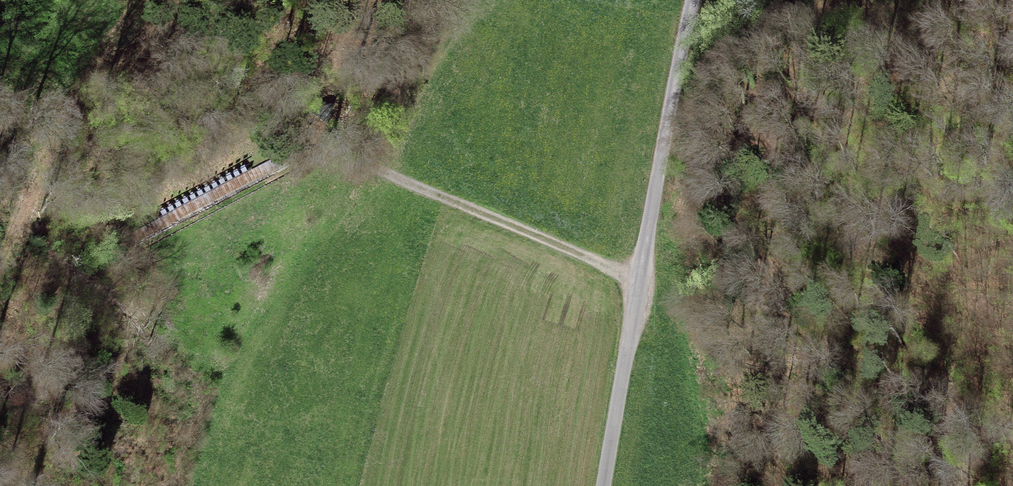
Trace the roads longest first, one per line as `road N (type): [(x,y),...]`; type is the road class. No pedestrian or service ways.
road 1 (unclassified): [(603,485),(698,0)]
road 2 (track): [(0,273),(78,94),(143,0)]
road 3 (track): [(371,169),(637,280)]

